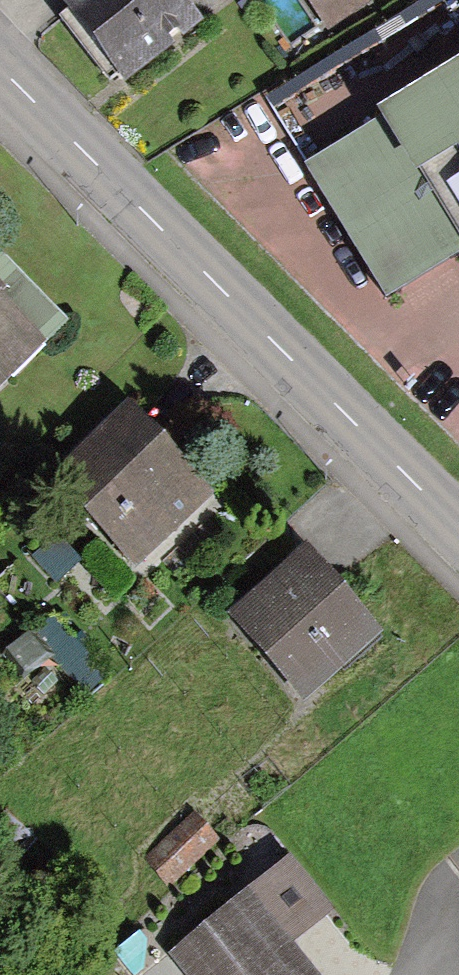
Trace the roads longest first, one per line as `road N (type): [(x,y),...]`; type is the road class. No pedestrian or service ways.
road 1 (tertiary): [(0,70),(458,534)]

